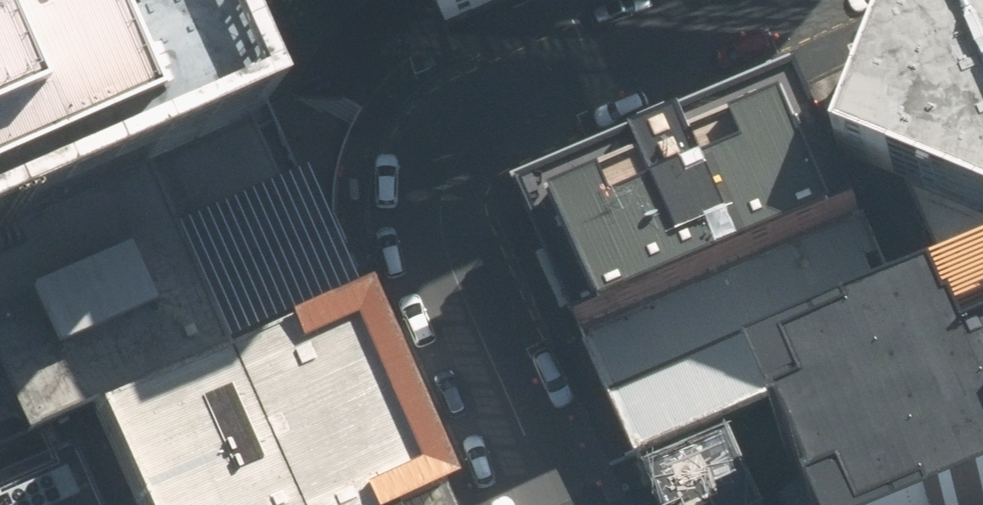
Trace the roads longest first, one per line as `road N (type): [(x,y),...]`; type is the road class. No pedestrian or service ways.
road 1 (residential): [(463,154),(445,197),(446,249),(557,504)]
road 2 (residential): [(463,154),(484,131),(571,82),(752,0)]

